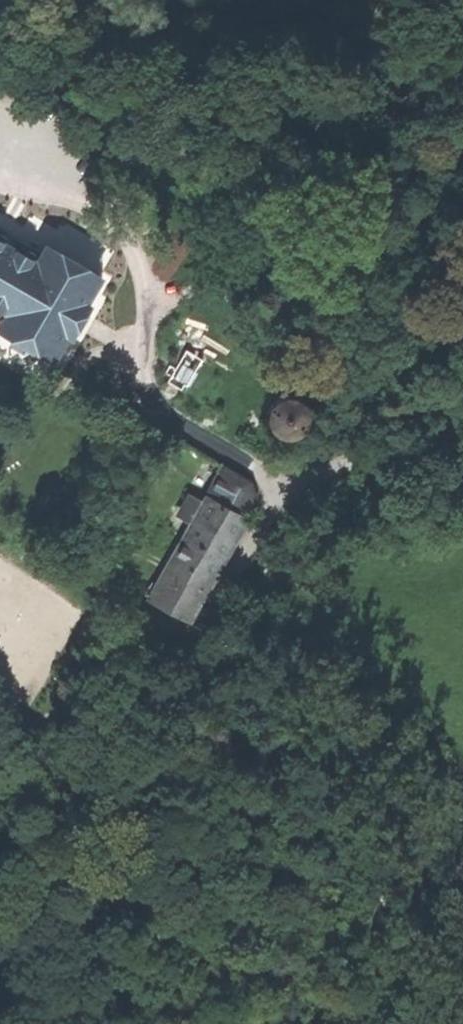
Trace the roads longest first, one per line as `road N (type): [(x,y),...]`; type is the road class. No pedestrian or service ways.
road 1 (track): [(46,1023),(189,661),(284,471)]
road 2 (track): [(462,416),(284,471)]

